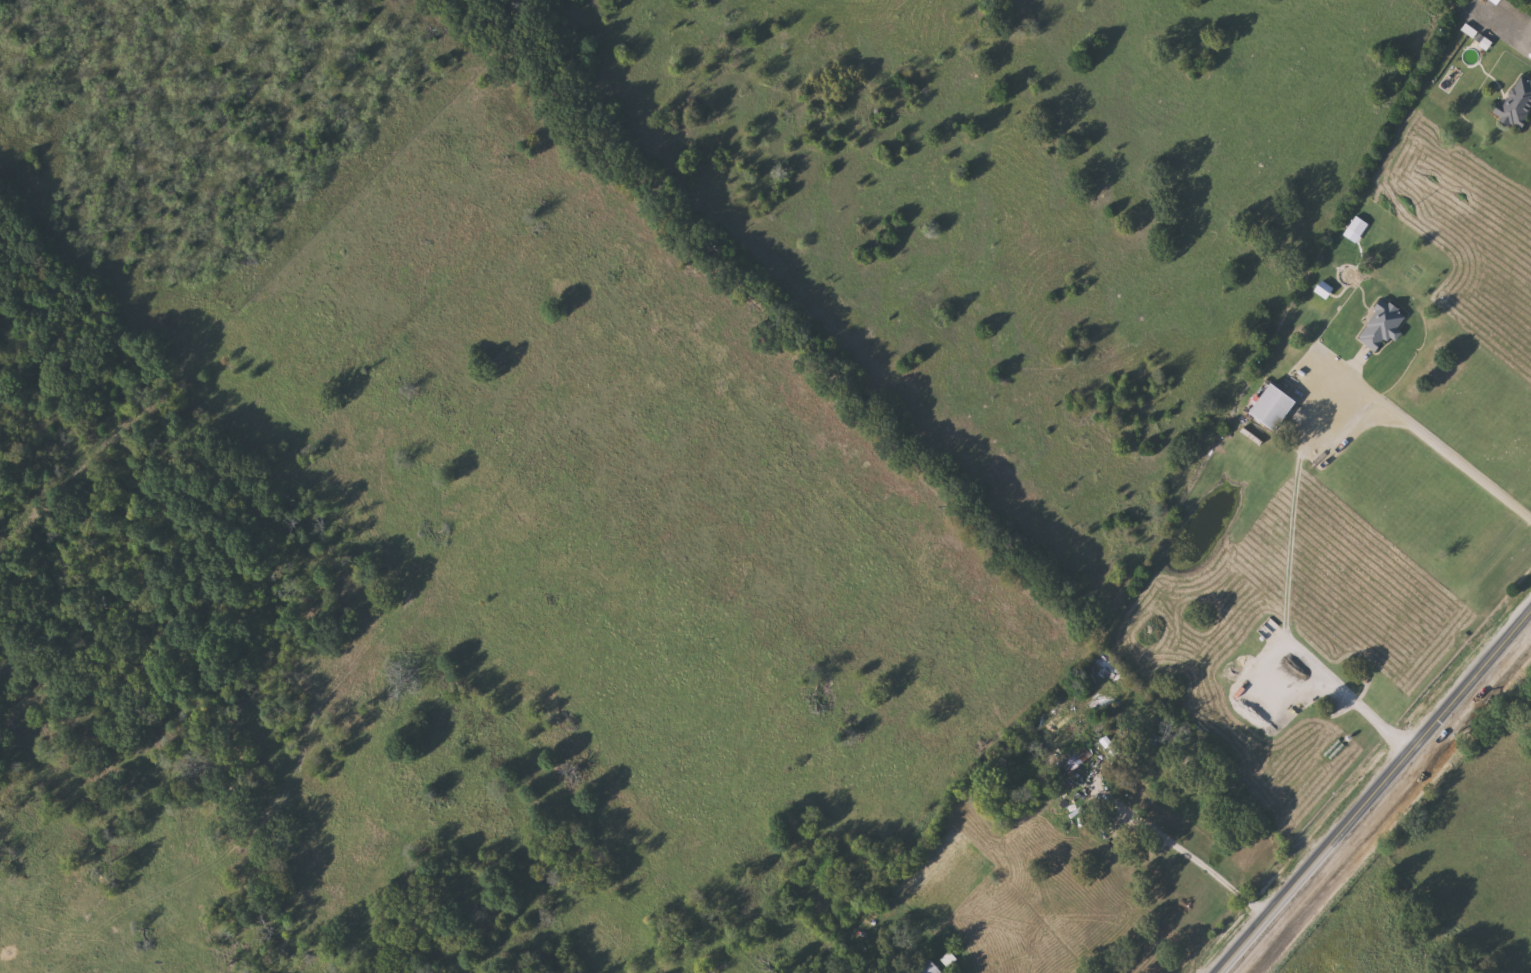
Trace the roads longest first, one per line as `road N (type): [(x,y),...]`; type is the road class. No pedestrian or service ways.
road 1 (primary): [(1227,972),(1530,615)]
road 2 (residential): [(1094,773),(1131,811),(1275,919)]

